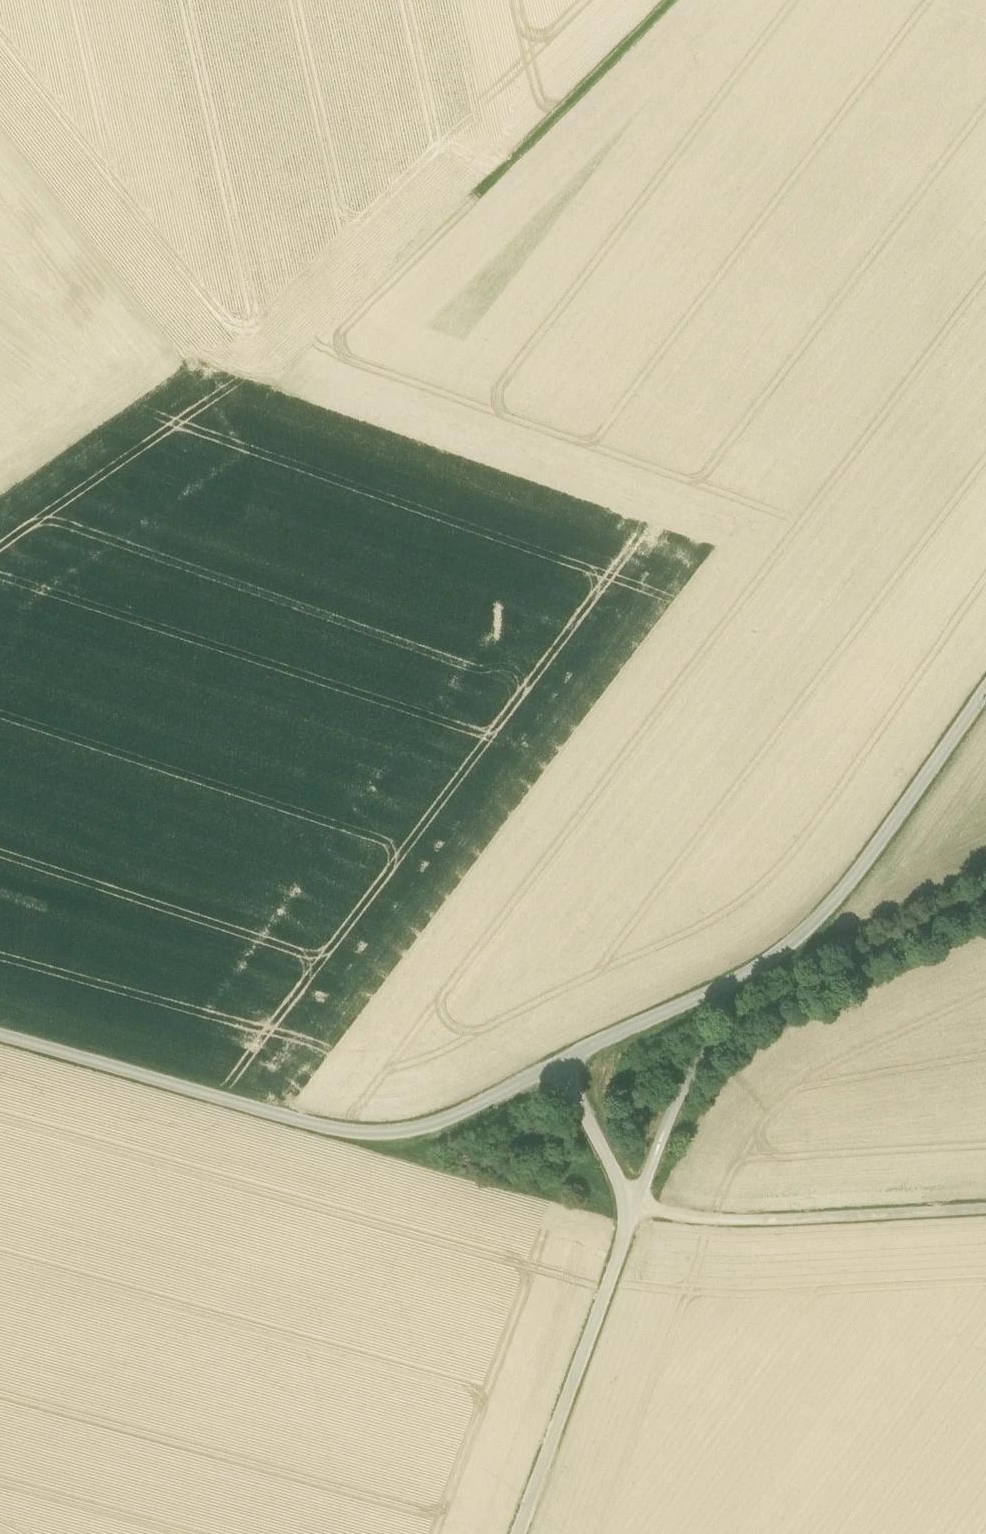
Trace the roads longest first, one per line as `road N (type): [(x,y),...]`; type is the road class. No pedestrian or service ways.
road 1 (unclassified): [(545,1067),(806,941),(985,691)]
road 2 (unclassified): [(0,1036),(384,1141),(545,1067)]
road 3 (track): [(634,1208),(718,1221),(985,1210)]
road 4 (unclassified): [(634,1208),(515,1533)]
road 5 (unclassified): [(634,1208),(545,1067)]

